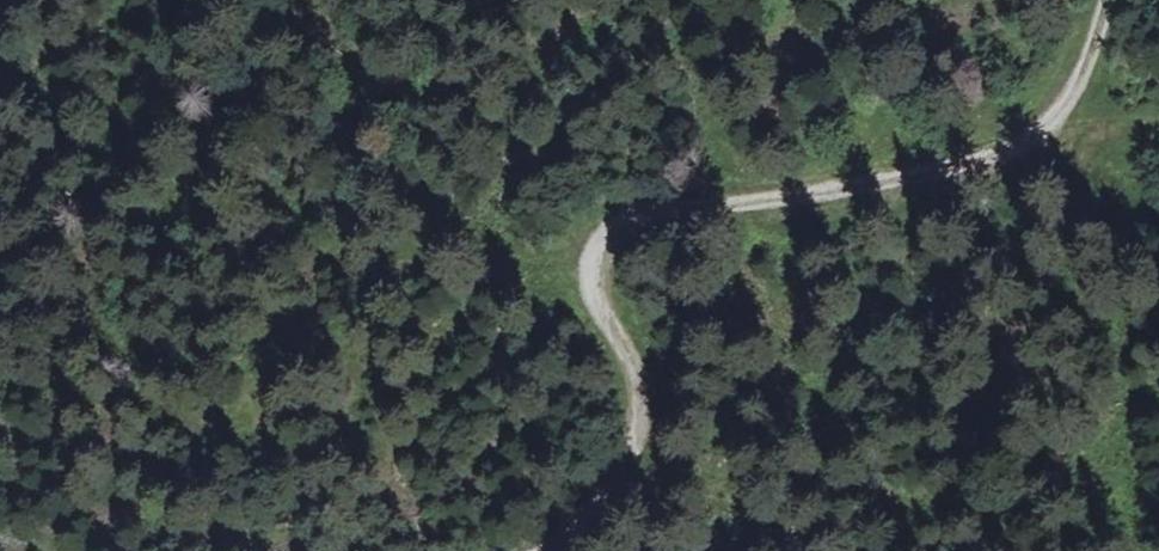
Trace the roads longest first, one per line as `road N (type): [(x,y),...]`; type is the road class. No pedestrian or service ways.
road 1 (track): [(558,550),(637,453),(643,386),(590,278),(591,258),(616,229),(708,205),(971,175),(1039,145),(1068,104),(1108,0)]

